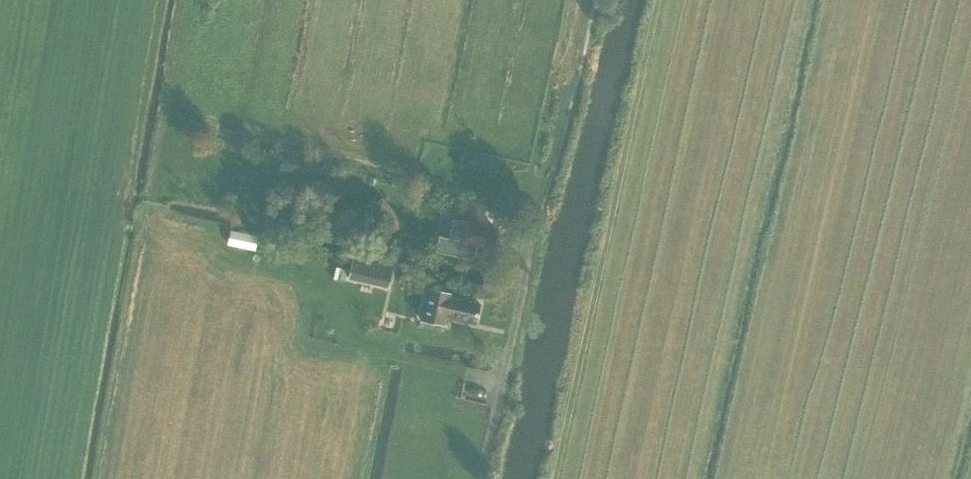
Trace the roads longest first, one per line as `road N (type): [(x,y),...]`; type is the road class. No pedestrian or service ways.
road 1 (track): [(660,0),(557,478)]
road 2 (track): [(534,241),(478,478)]

